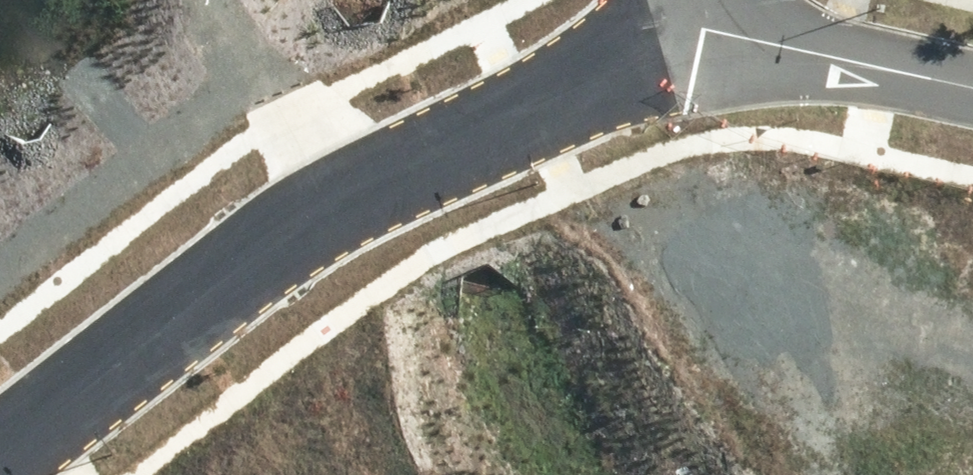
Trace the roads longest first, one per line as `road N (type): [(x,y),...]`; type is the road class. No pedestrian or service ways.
road 1 (residential): [(677,24),(349,187),(0,449)]
road 2 (residential): [(972,88),(677,24)]
road 3 (track): [(349,187),(228,0)]

